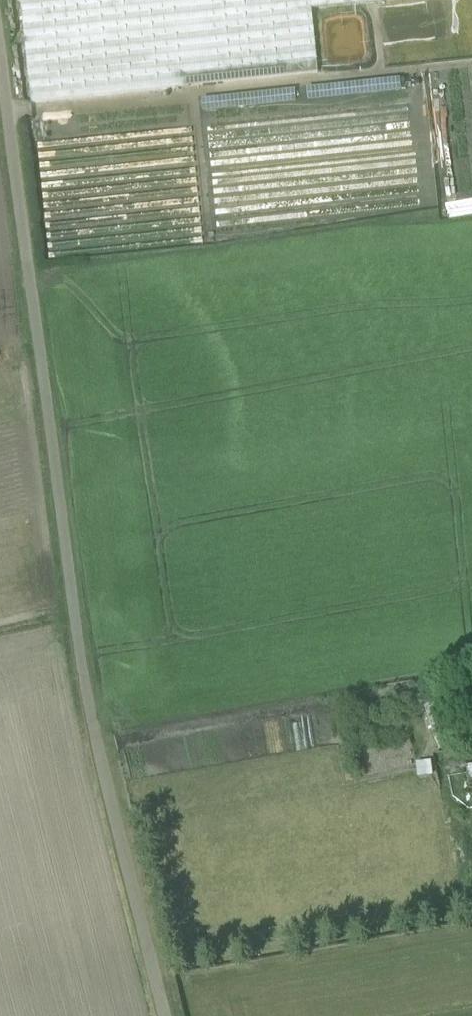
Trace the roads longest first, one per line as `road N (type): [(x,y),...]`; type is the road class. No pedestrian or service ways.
road 1 (unclassified): [(163,1015),(89,705),(0,53)]

